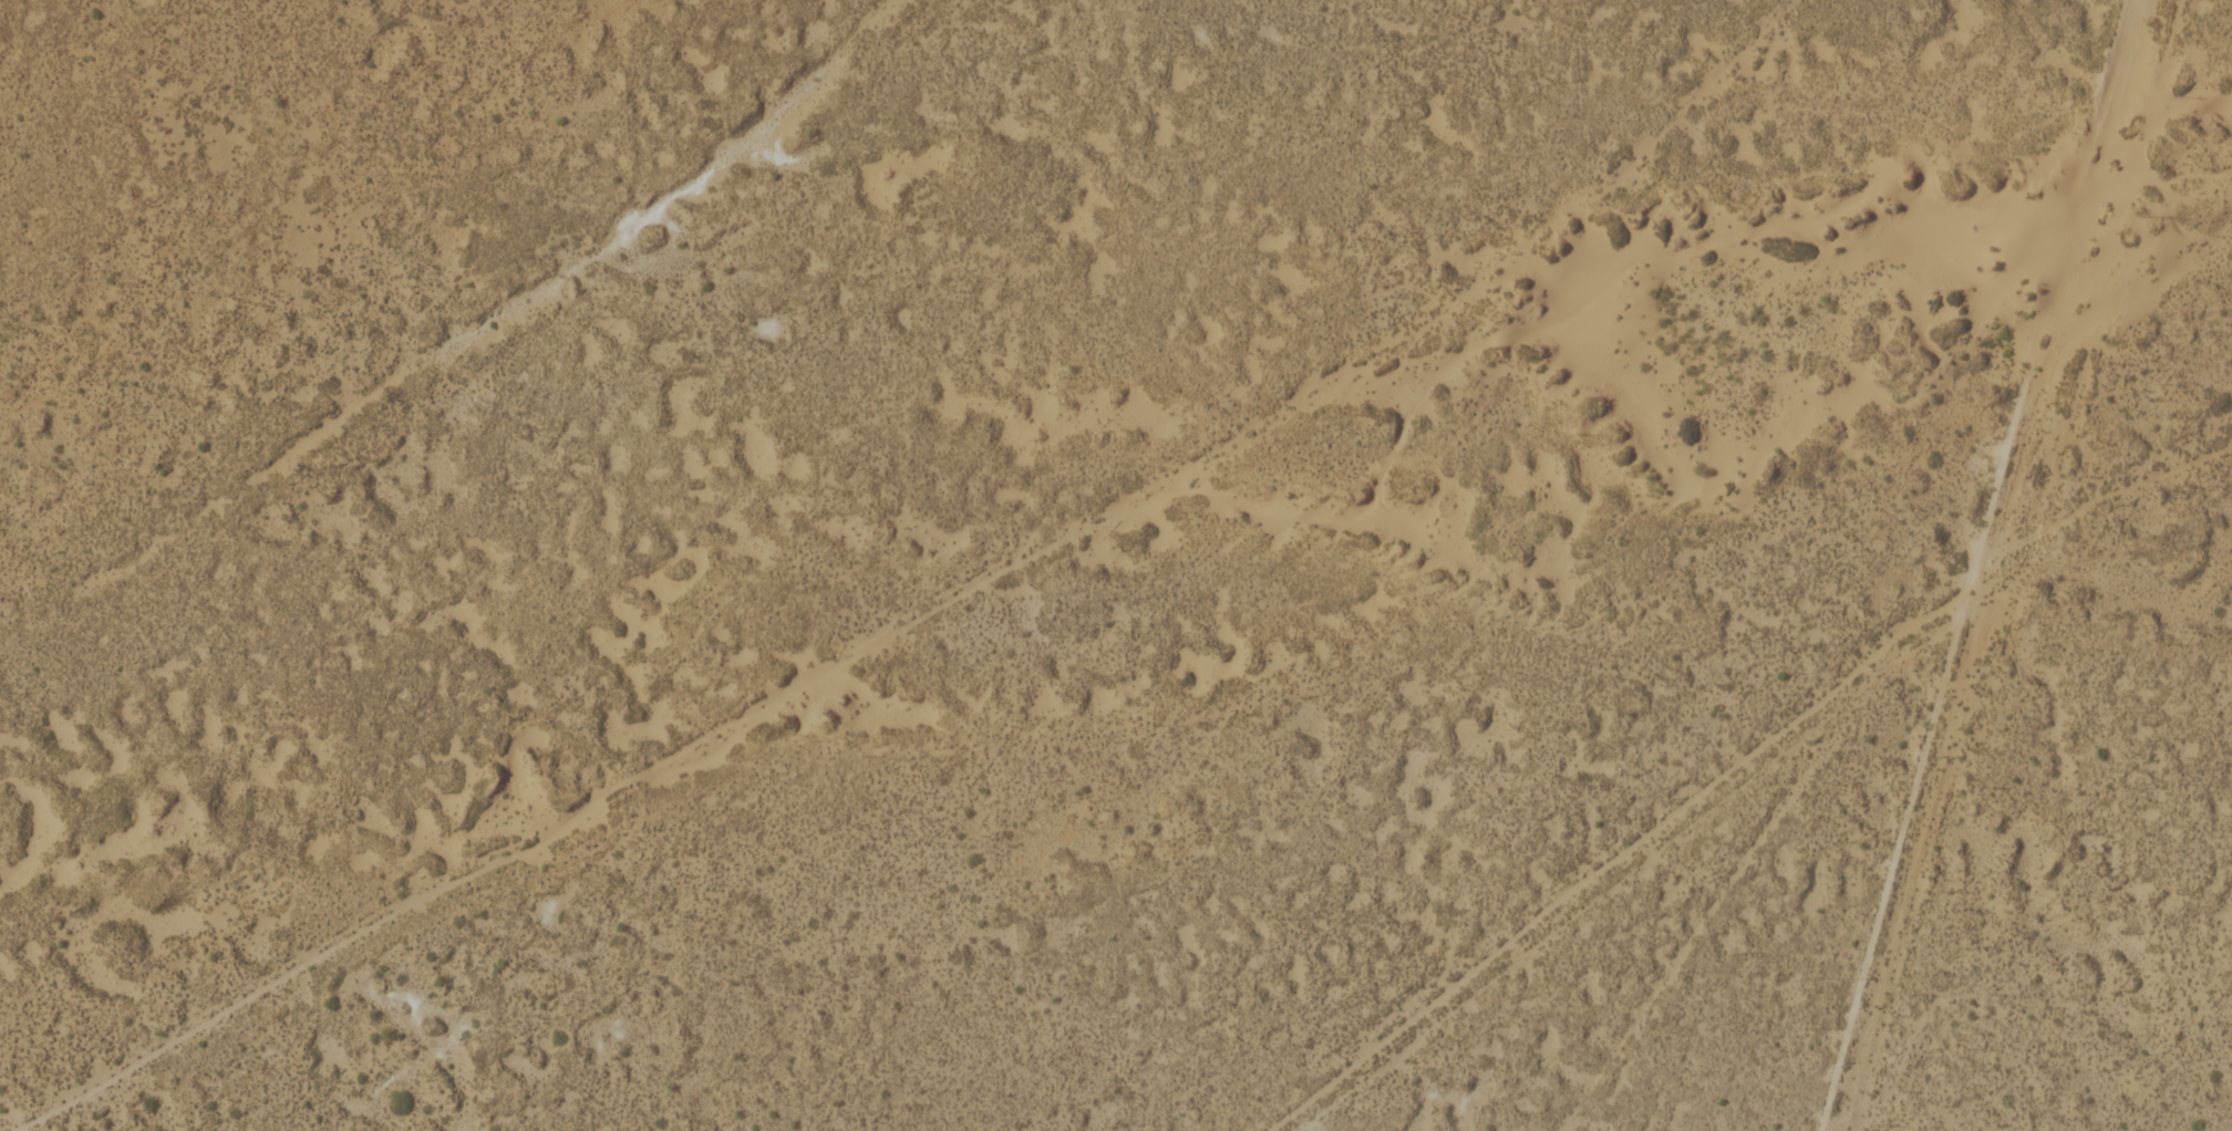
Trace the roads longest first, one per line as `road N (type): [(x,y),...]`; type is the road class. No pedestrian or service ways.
road 1 (residential): [(2130,0),(1826,1130)]

